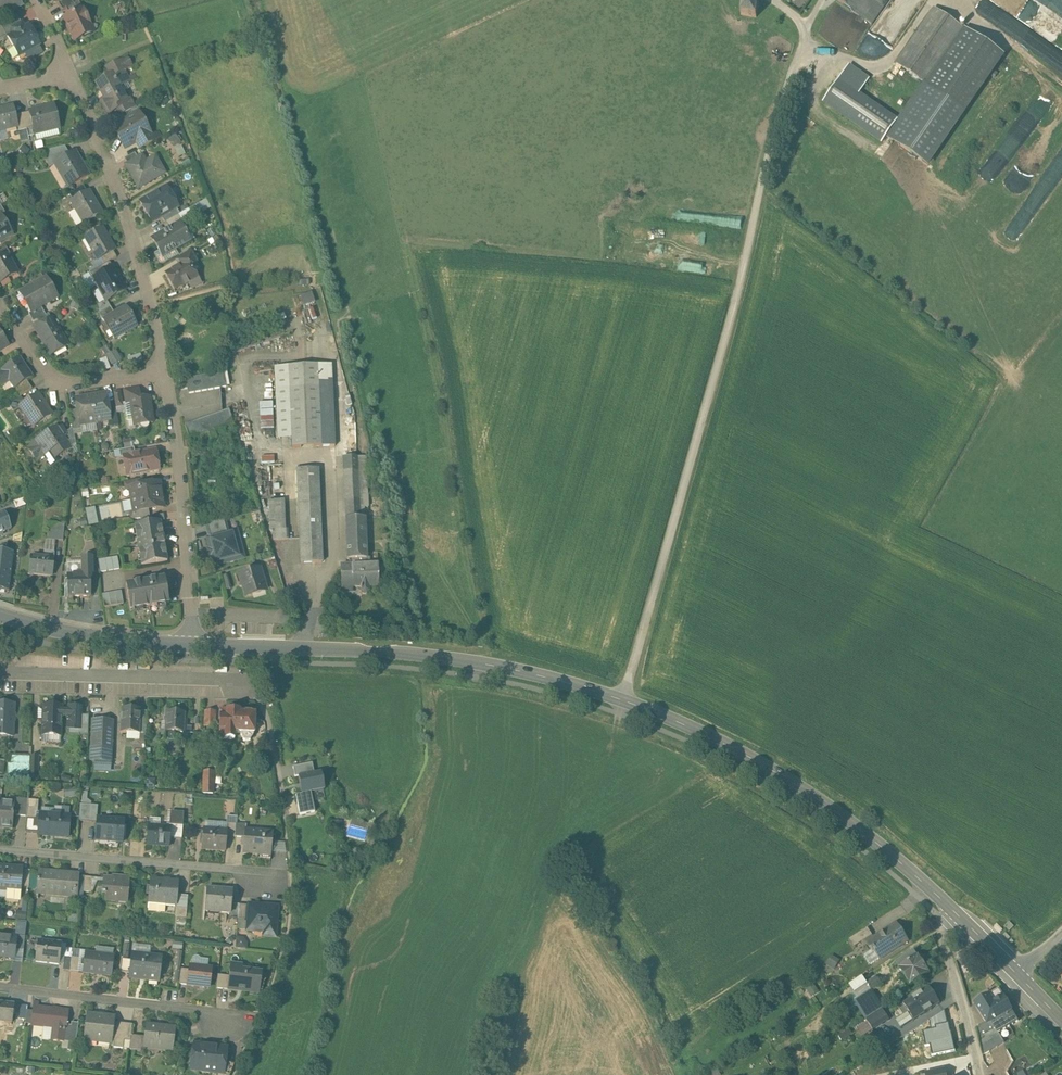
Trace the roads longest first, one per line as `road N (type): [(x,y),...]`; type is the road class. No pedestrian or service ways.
road 1 (secondary): [(194,645),(477,662),(623,700),(724,743),(813,795),(952,909)]
road 2 (residential): [(70,74),(112,165),(163,368)]
road 3 (residential): [(163,368),(178,442),(194,645)]
road 4 (residential): [(0,849),(233,868),(264,884)]
road 5 (residential): [(246,680),(0,673)]
road 6 (residential): [(227,1026),(192,1009),(0,987)]
road 7 (residential): [(163,368),(58,382),(0,308)]
road 8 (secondary): [(0,614),(109,638),(194,645)]
road 9 (residential): [(952,909),(945,939),(978,1074)]

